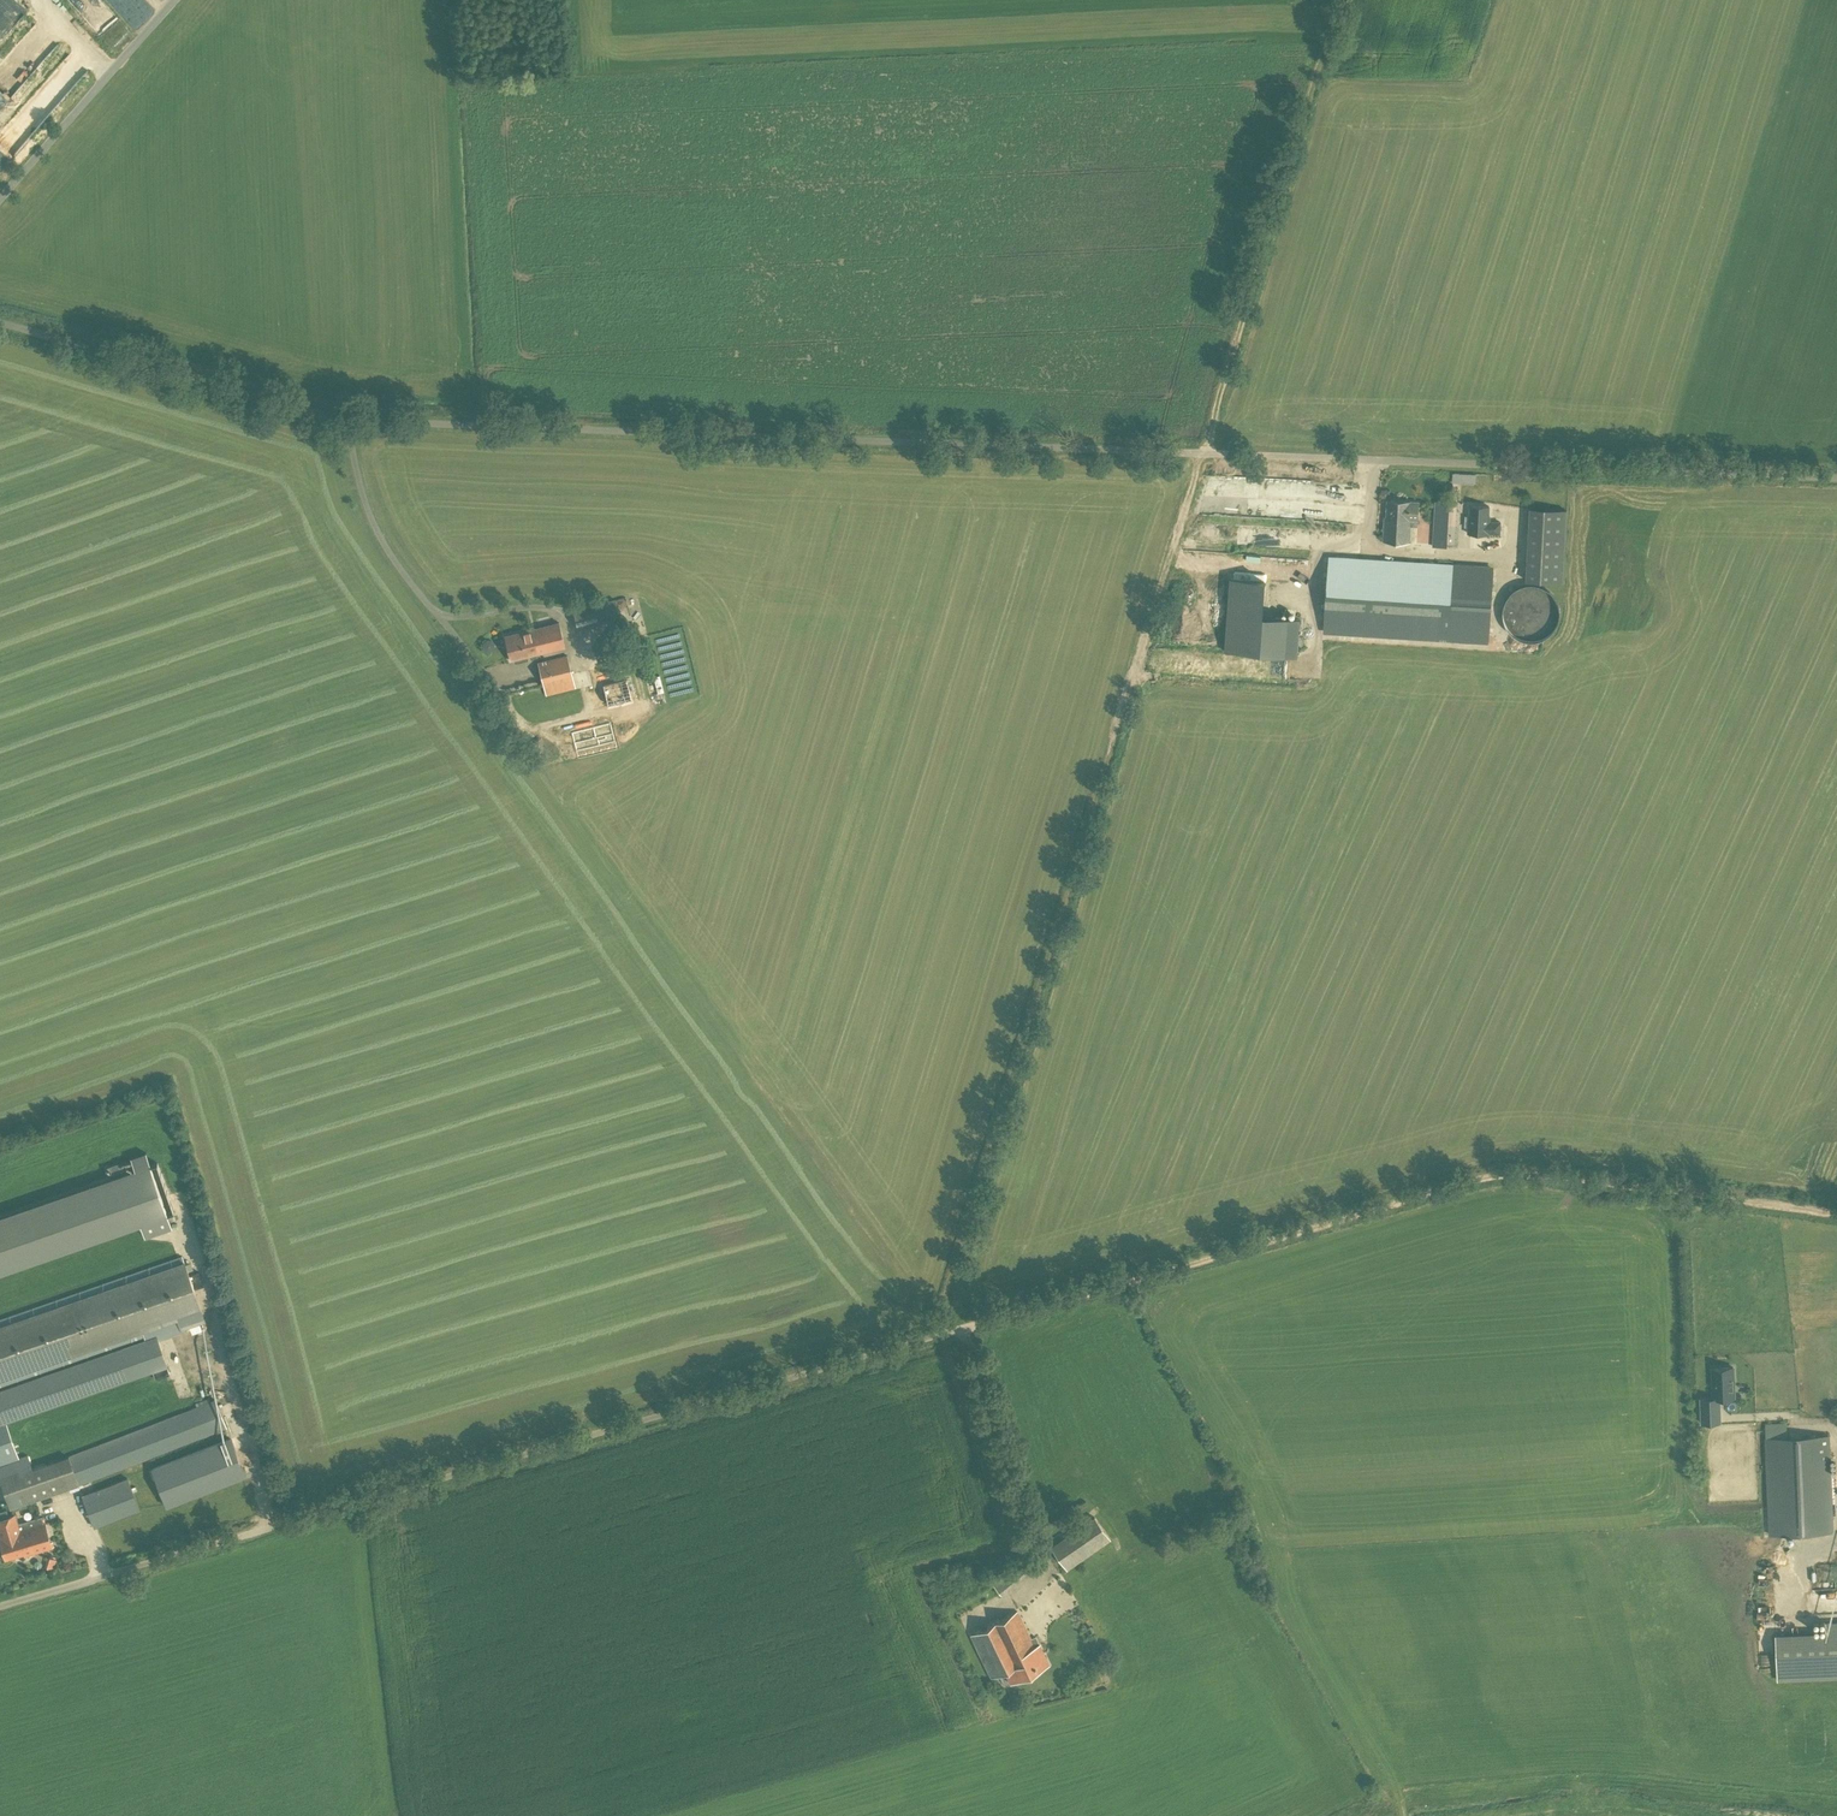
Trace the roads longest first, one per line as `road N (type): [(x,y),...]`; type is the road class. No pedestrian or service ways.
road 1 (unclassified): [(1836,477),(388,421),(310,410),(0,322)]
road 2 (track): [(938,1335),(1337,0)]
road 3 (unclassified): [(0,1605),(998,1318)]
road 4 (track): [(998,1318),(1498,1175),(1836,1212)]
road 5 (unclassified): [(0,198),(174,0)]

